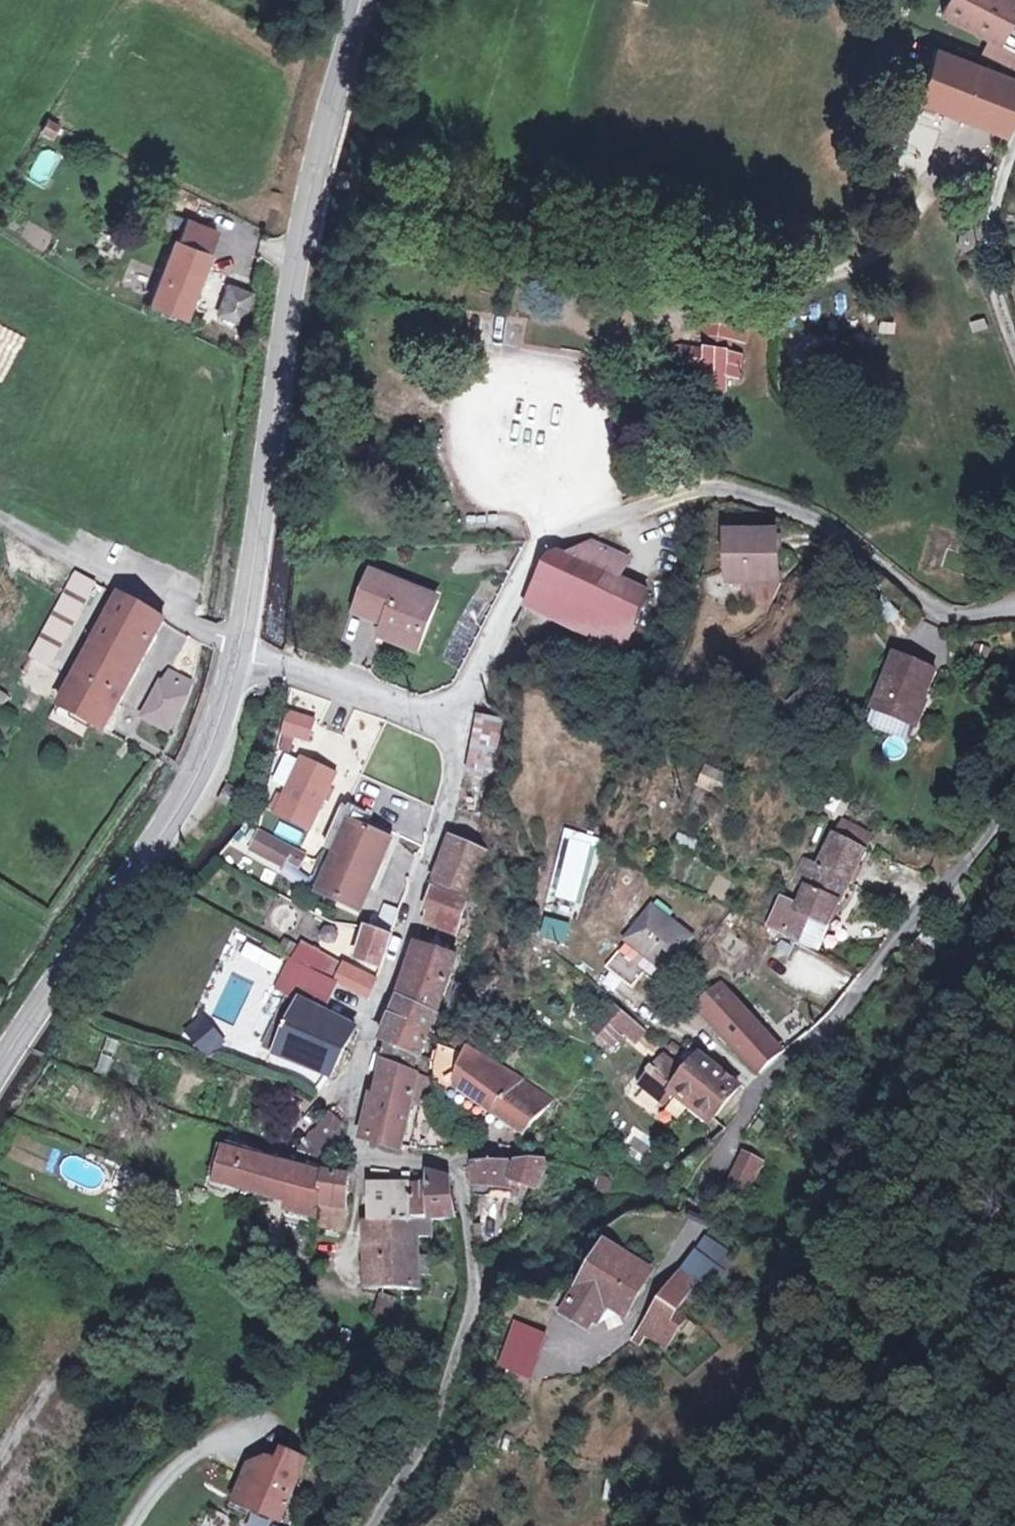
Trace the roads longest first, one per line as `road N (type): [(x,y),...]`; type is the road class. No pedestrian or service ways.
road 1 (residential): [(389,1525),(487,1269),(457,1155),(365,1153),(363,1086),(446,798),(456,726)]
road 2 (unclassified): [(456,726),(518,575),(551,537),(712,485),(811,514),(910,593),(966,621),(1014,594)]
road 3 (secondary): [(240,643),(300,247),(360,0)]
road 4 (unclassified): [(1014,723),(986,814),(806,1053),(679,1192)]
road 5 (secondary): [(0,1049),(161,841),(219,730),(237,659)]
road 6 (residential): [(0,515),(240,643)]
road 7 (unclassified): [(1014,359),(985,278),(987,233),(1014,135)]
road 8 (residential): [(456,726),(286,666)]

